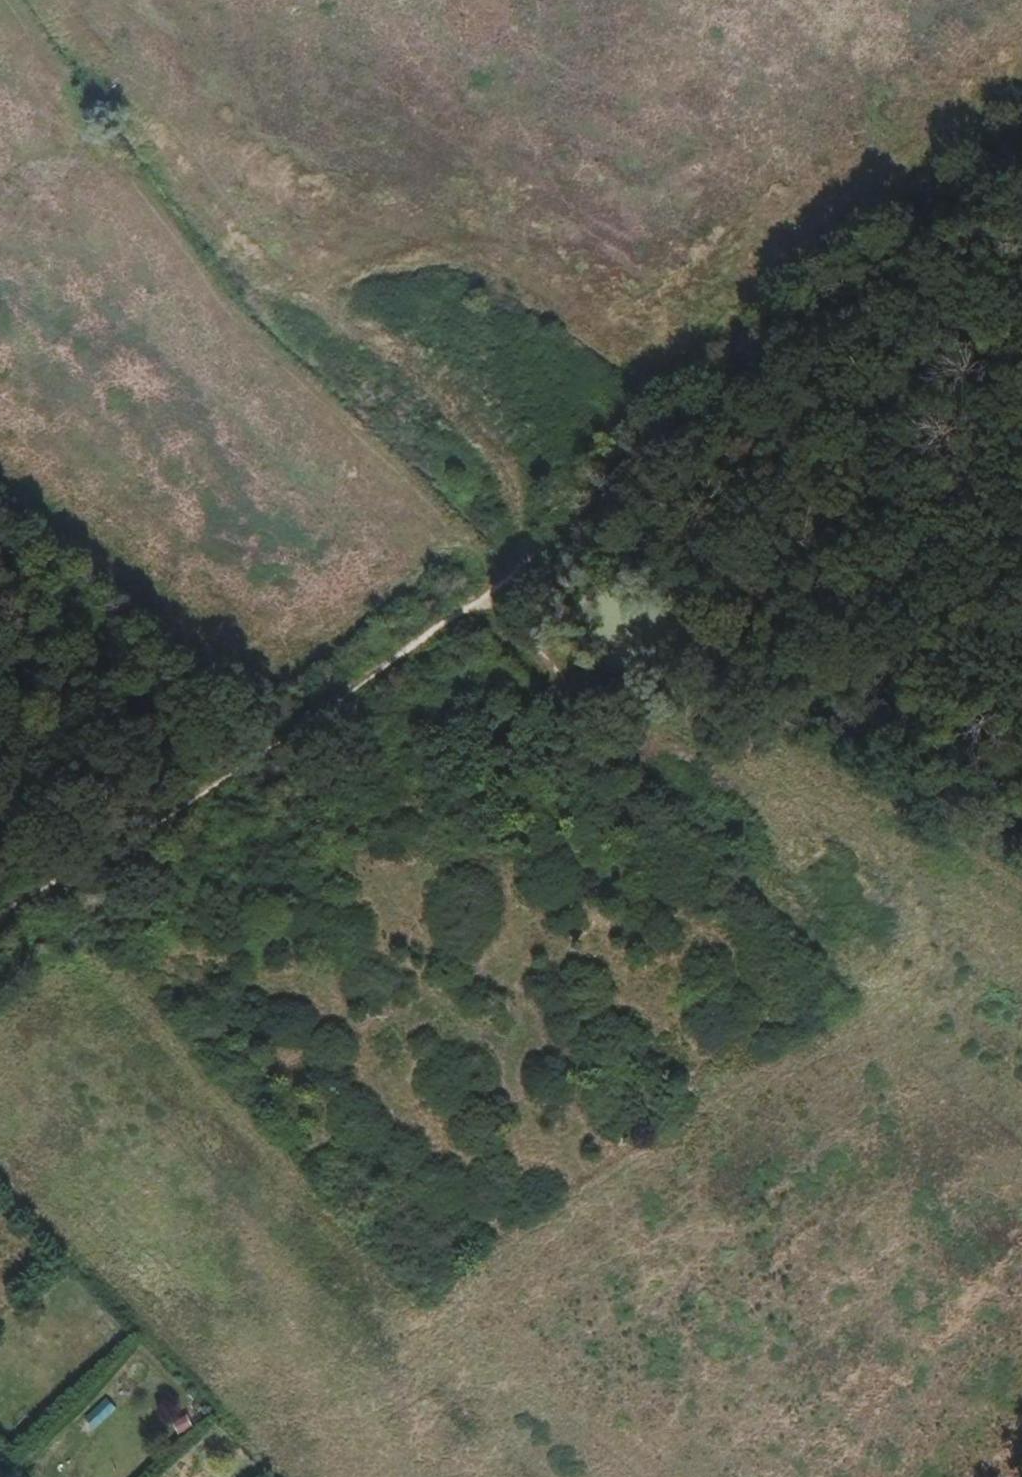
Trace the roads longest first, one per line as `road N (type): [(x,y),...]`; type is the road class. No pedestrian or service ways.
road 1 (track): [(1021,154),(558,531),(486,603),(0,918)]
road 2 (track): [(486,603),(519,623),(599,728),(669,758)]

